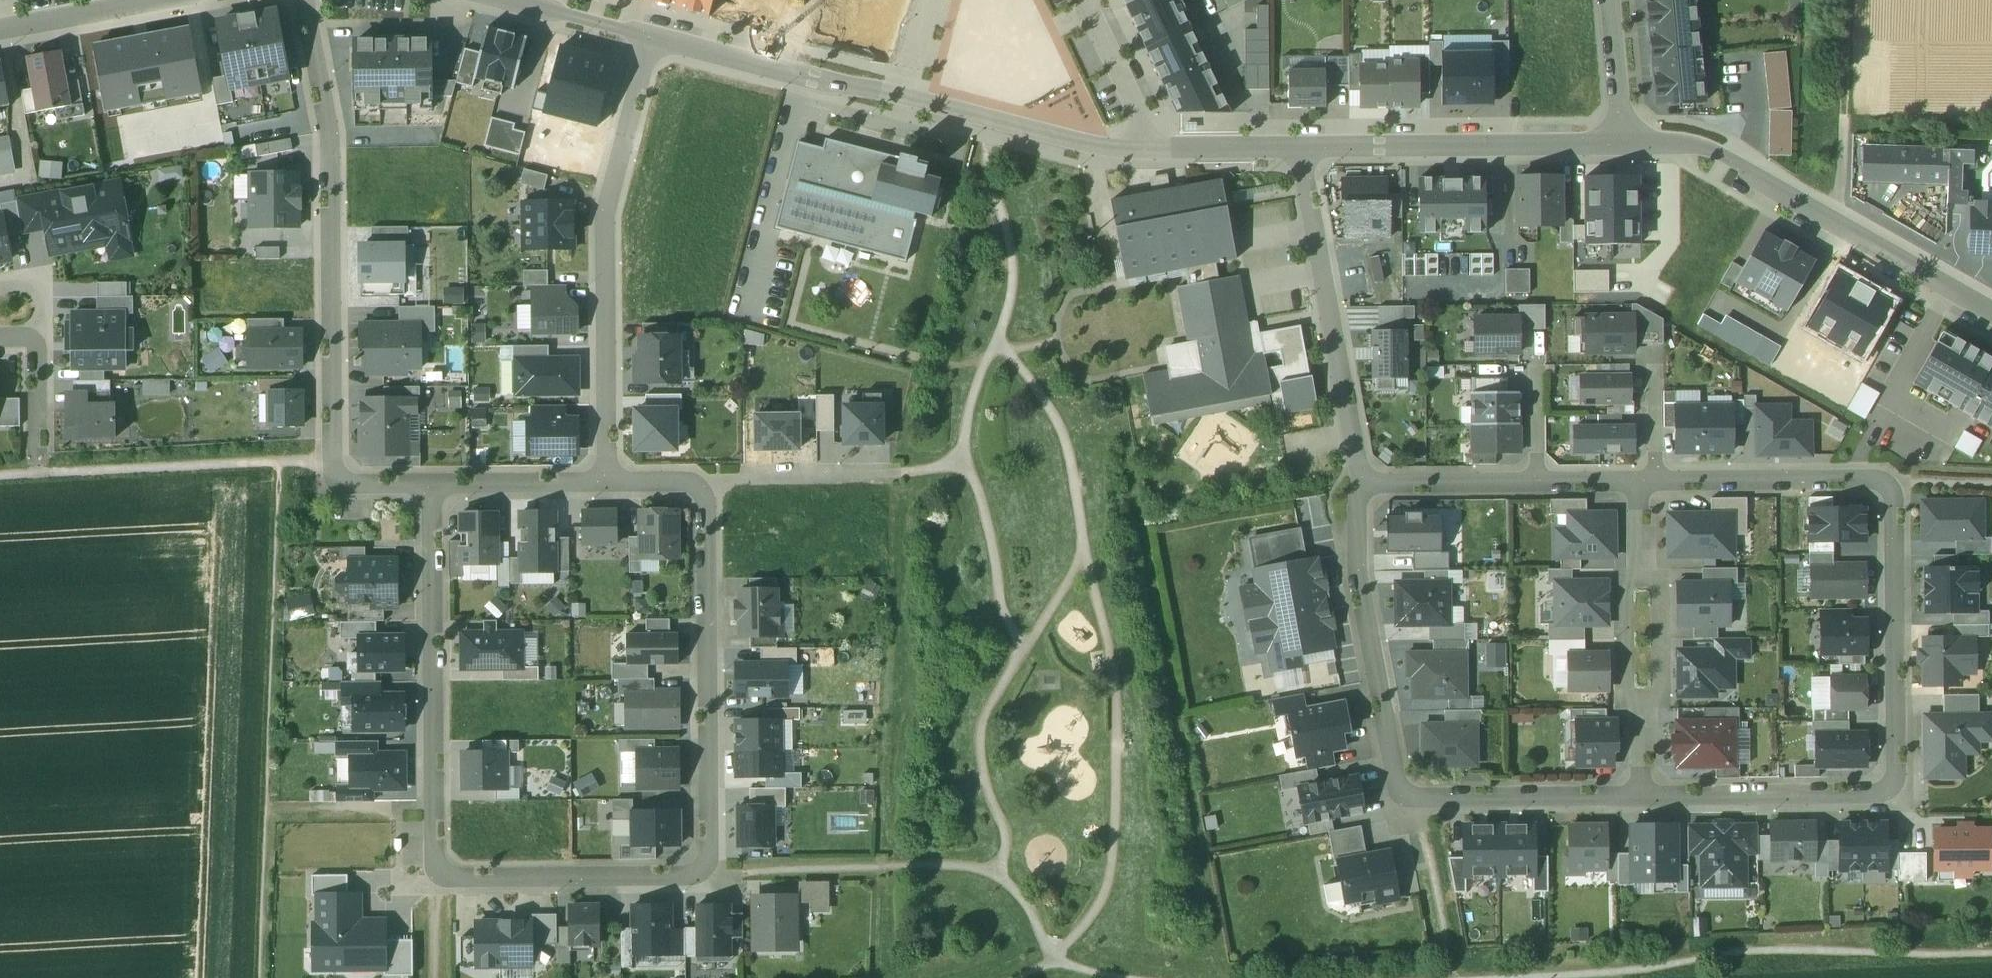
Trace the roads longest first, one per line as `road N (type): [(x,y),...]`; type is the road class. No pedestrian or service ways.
road 1 (residential): [(1657,479),(1878,476),(1889,485),(1896,777),(1883,795),(1644,797)]
road 2 (residential): [(433,484),(437,879),(699,880)]
road 3 (residential): [(304,0),(329,144),(330,472),(346,485),(433,484)]
road 4 (residential): [(1644,797),(1404,798),(1359,574),(1363,483)]
road 5 (residential): [(647,34),(1062,140),(1145,149)]
road 6 (residential): [(610,481),(604,213),(647,34)]
road 7 (residential): [(1625,144),(1694,147),(1726,160),(1991,315)]
road 8 (residential): [(700,480),(707,867),(699,880)]
road 9 (residential): [(1363,483),(1299,149)]
road 10 (track): [(0,476),(329,457)]
road 11 (residential): [(1299,149),(1625,144)]
road 12 (track): [(1846,231),(1852,0)]
road 13 (residential): [(700,480),(889,477)]
road 14 (residential): [(433,484),(610,481)]
road 15 (residential): [(1363,483),(1538,481)]
road 16 (residential): [(0,336),(26,336),(35,346),(38,474)]
road 17 (residential): [(1145,149),(1084,0)]
road 18 (residential): [(0,29),(157,0)]
road 19 (residential): [(1642,707),(1662,695),(1662,583),(1642,578)]
road 20 (residential): [(1145,149),(1299,149)]
road 21 (residential): [(1642,578),(1625,585),(1625,697),(1642,707)]
road 22 (residential): [(1611,0),(1625,144)]
road 23 (residential): [(509,0),(647,34)]

